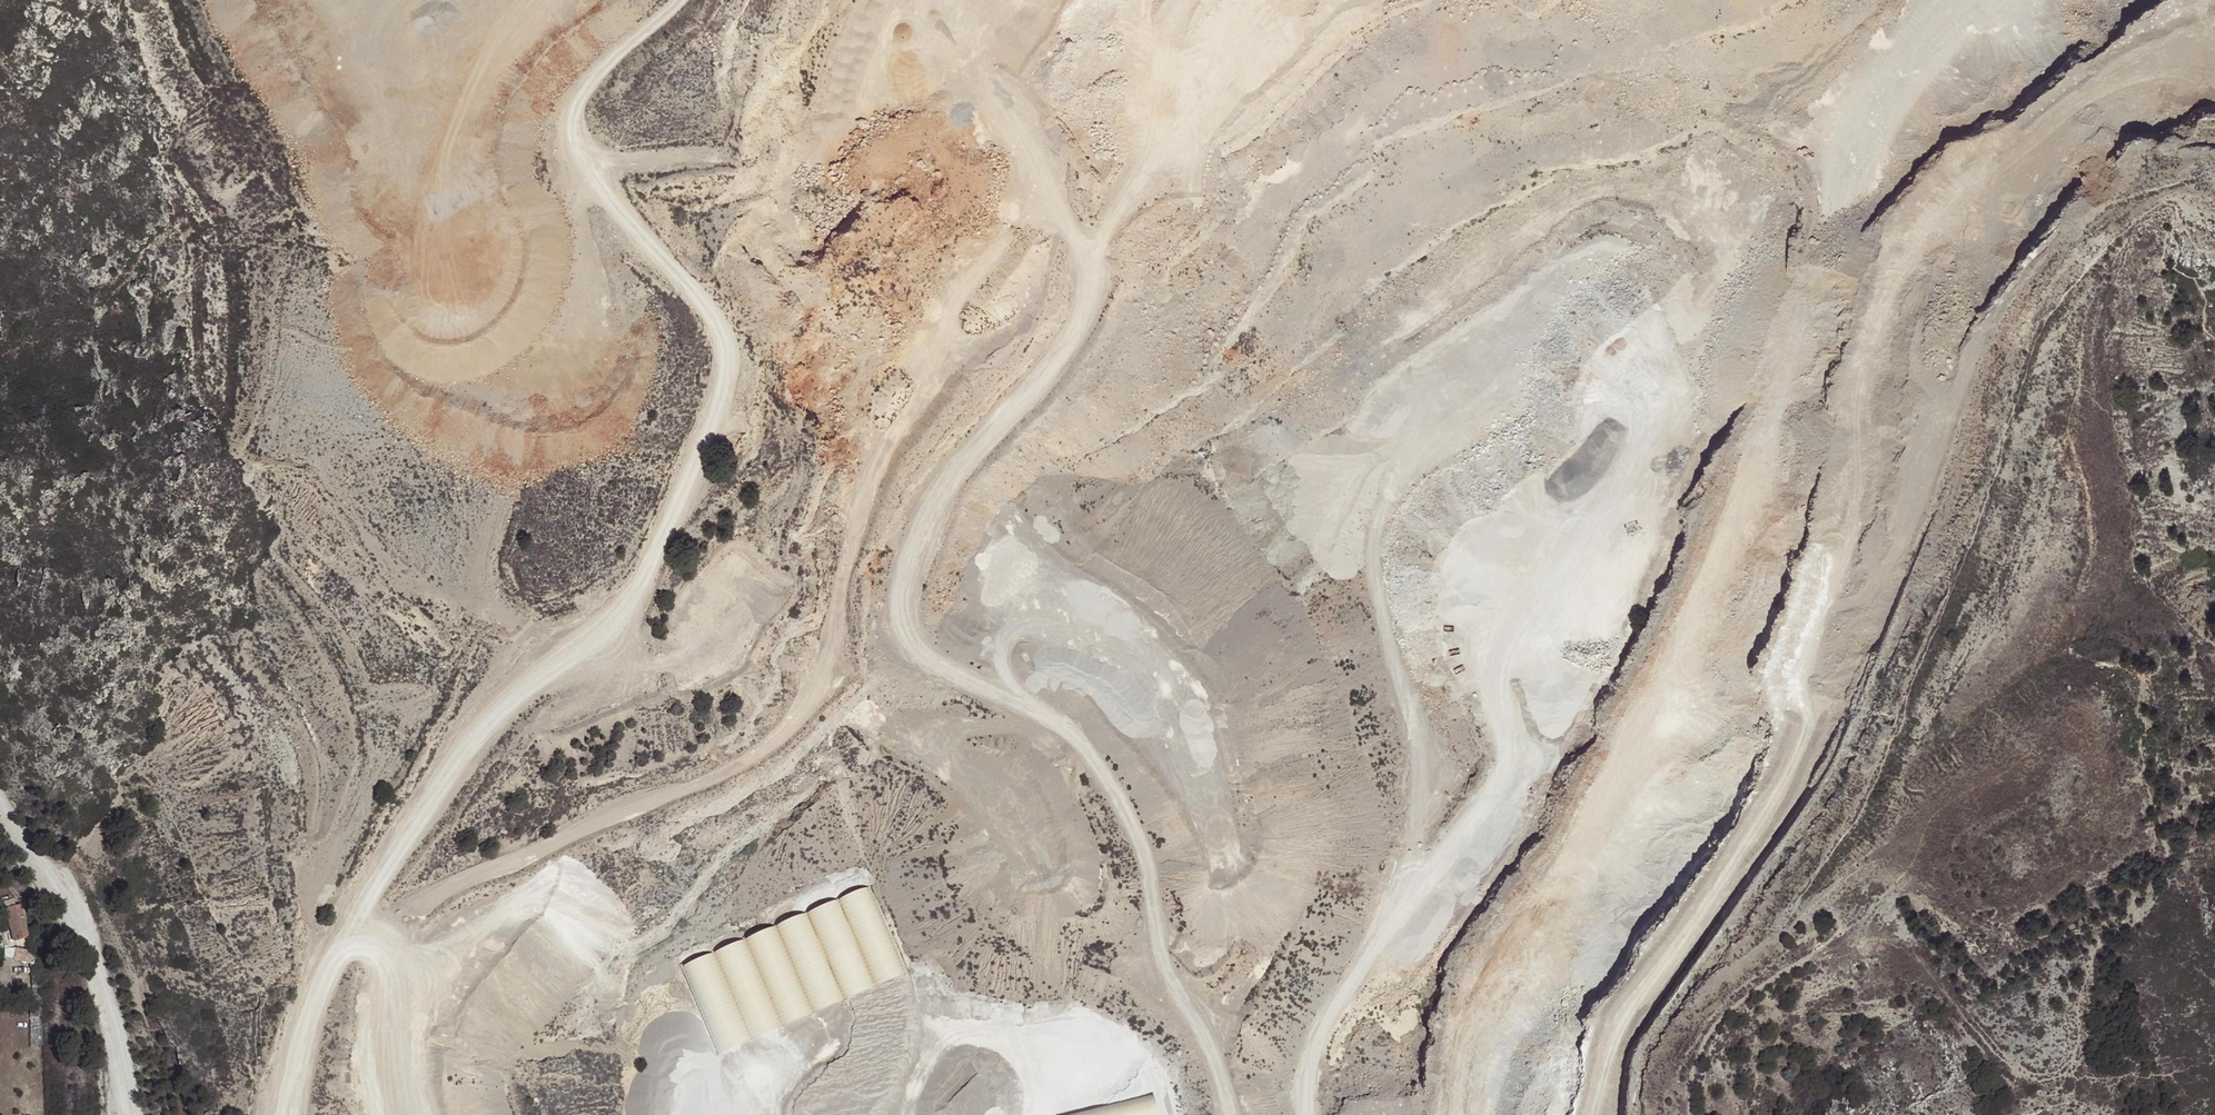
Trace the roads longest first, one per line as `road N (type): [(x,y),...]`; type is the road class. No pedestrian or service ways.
road 1 (unclassified): [(0,798),(101,951),(147,1114)]

